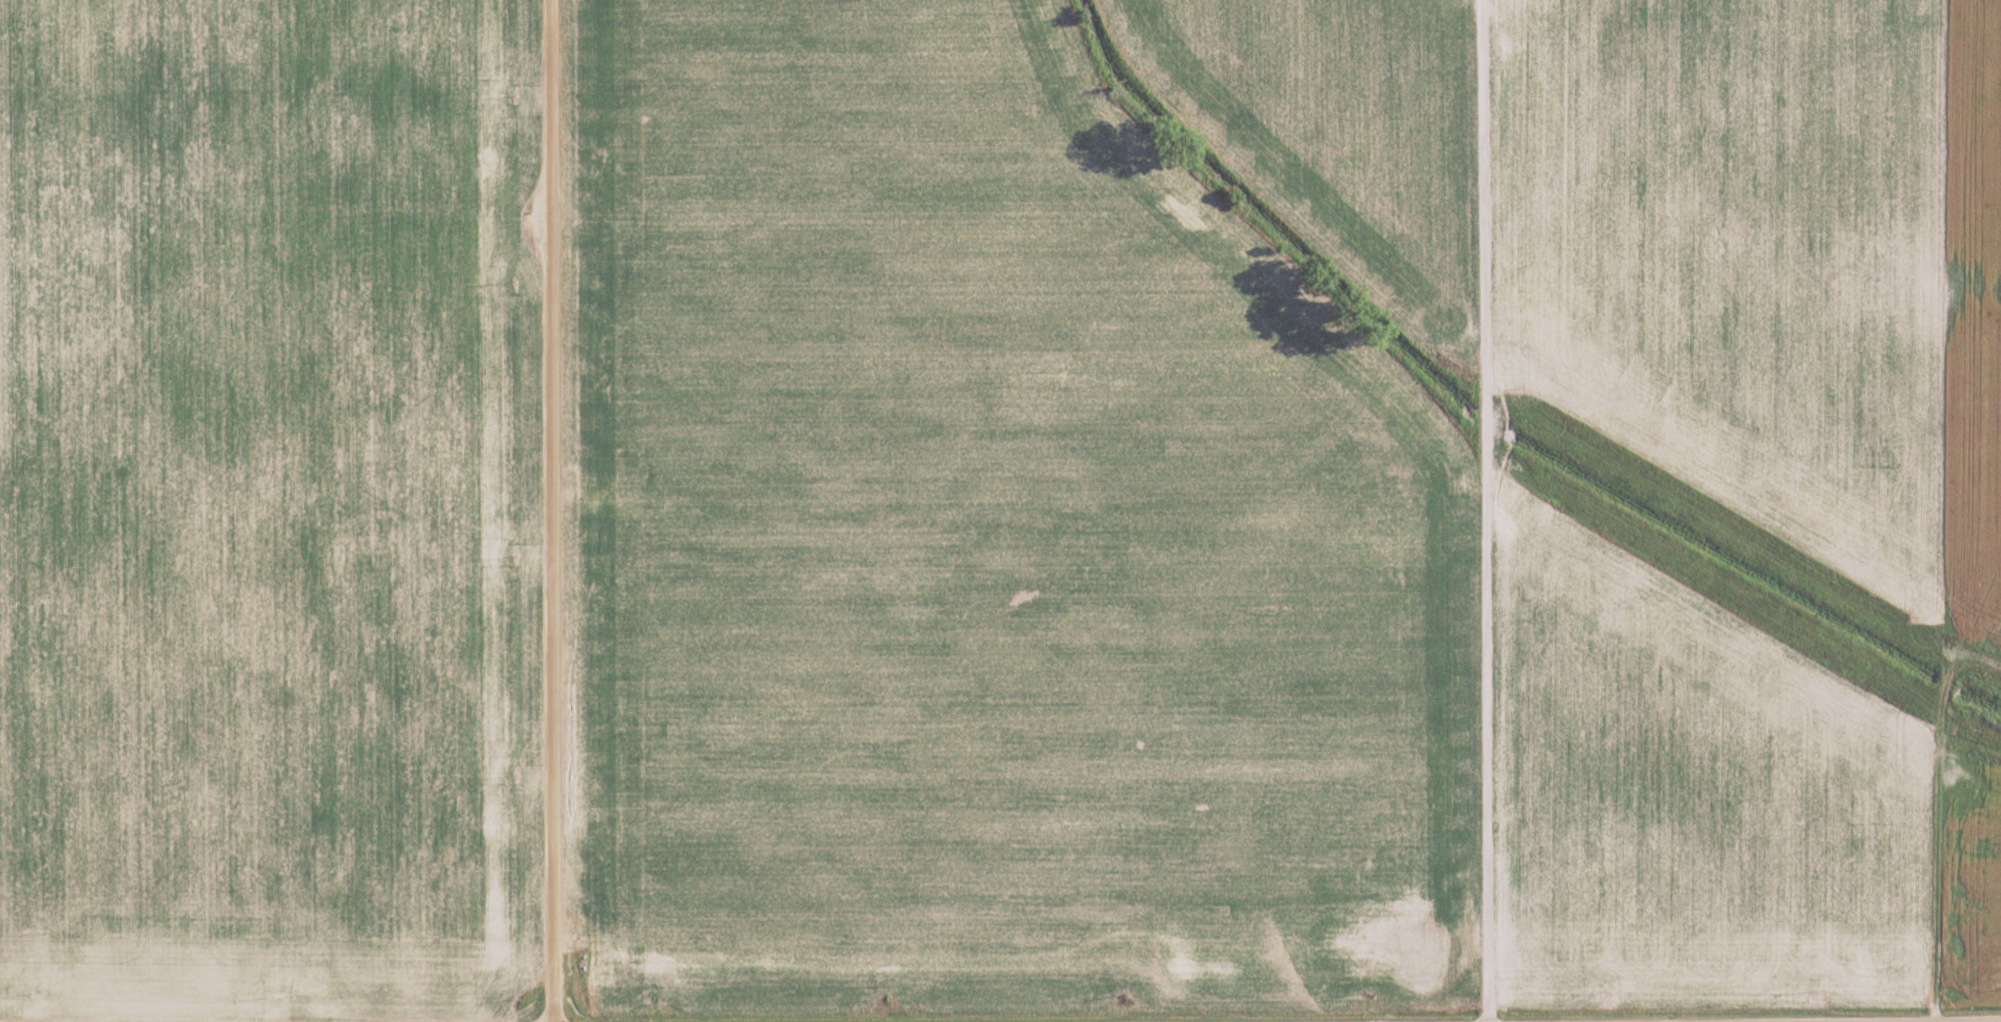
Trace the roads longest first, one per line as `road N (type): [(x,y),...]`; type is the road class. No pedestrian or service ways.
road 1 (residential): [(551,1021),(550,0)]

